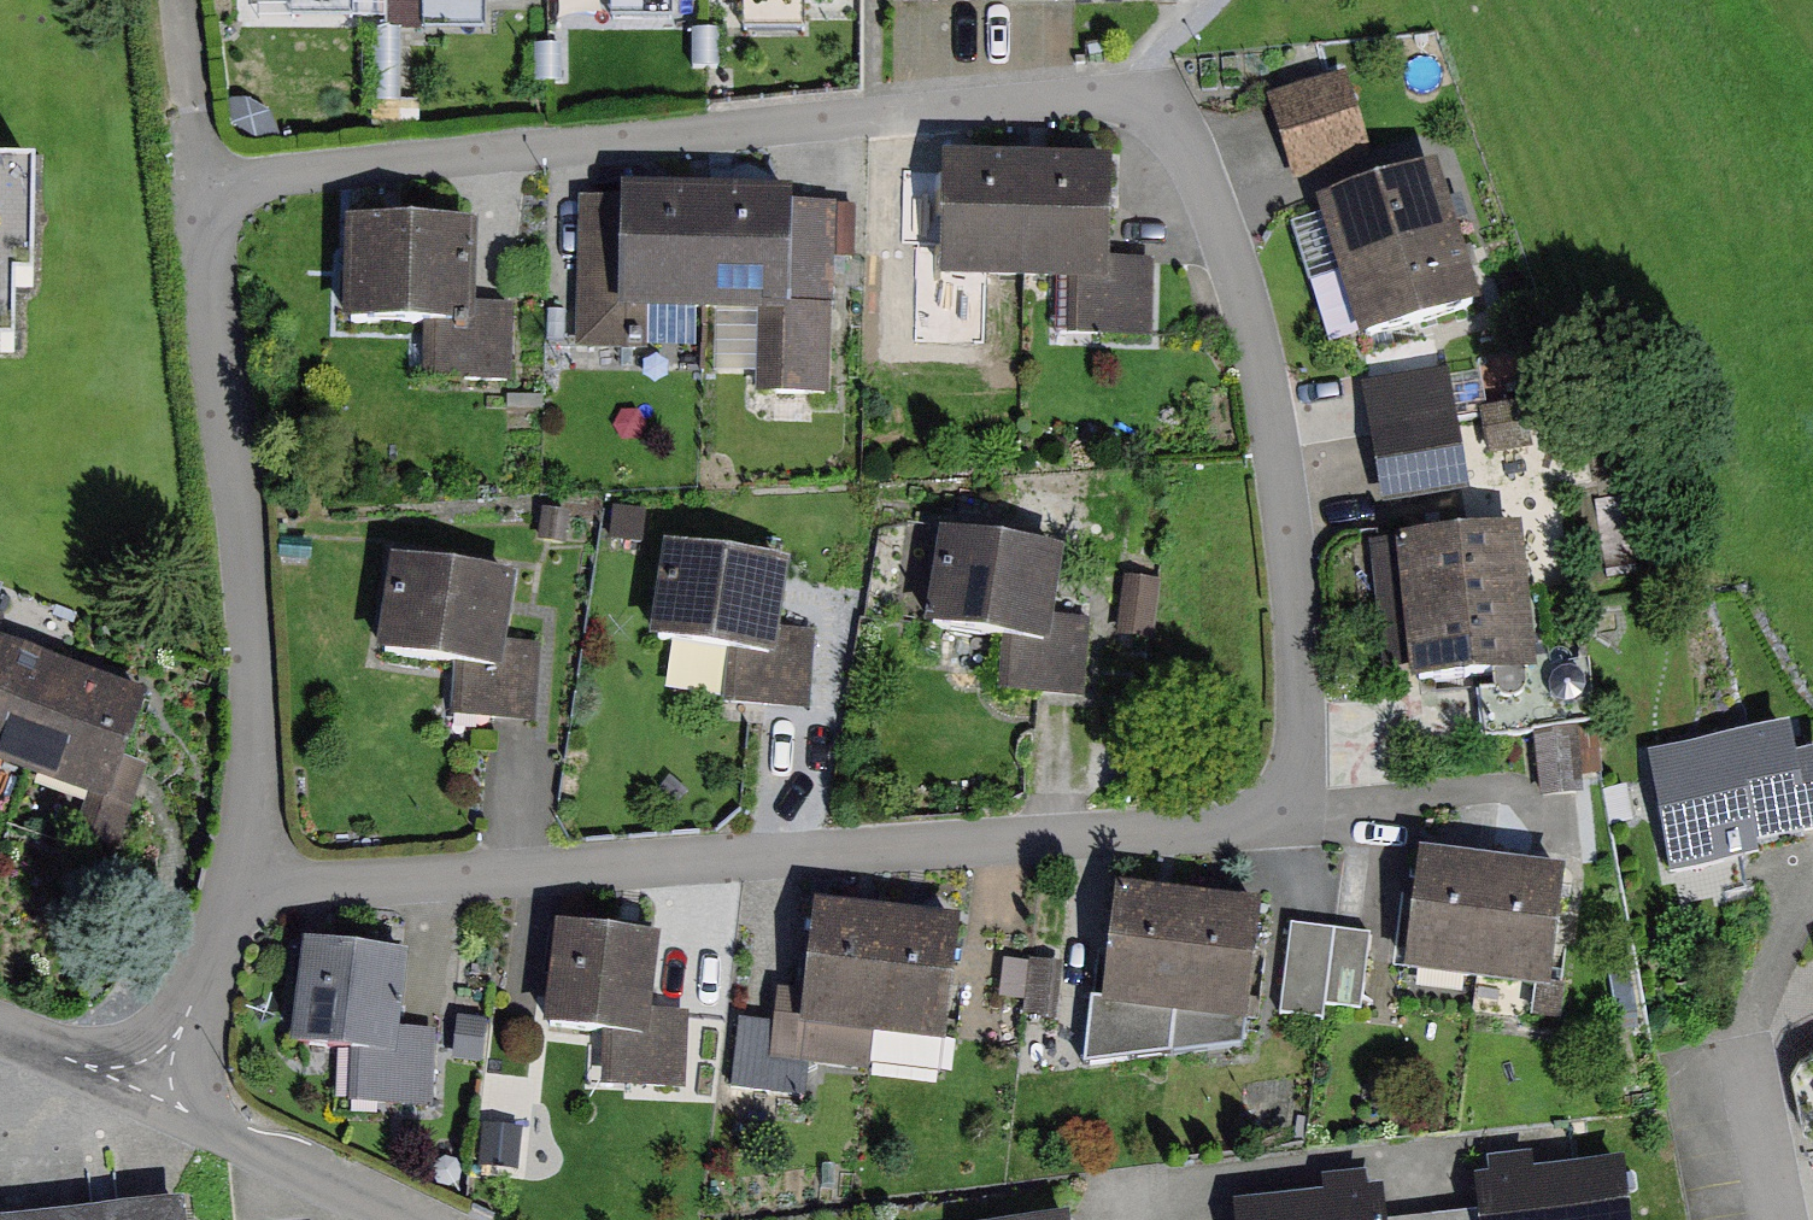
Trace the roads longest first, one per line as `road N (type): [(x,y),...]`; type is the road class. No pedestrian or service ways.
road 1 (residential): [(241,889),(1233,824),(1269,803),(1291,776),(1301,691),(1278,449),(1242,288),(1188,139),(1142,99),(1108,92),(199,189)]
road 2 (residential): [(241,889),(258,825),(256,728),(199,189)]
road 3 (residential): [(150,1076),(190,1114),(412,1219)]
road 4 (residential): [(150,1076),(183,1026),(241,889)]
road 5 (residential): [(199,189),(175,0)]
road 6 (residential): [(1746,1052),(1778,1219)]
road 7 (residential): [(0,1032),(88,1067),(150,1076)]

